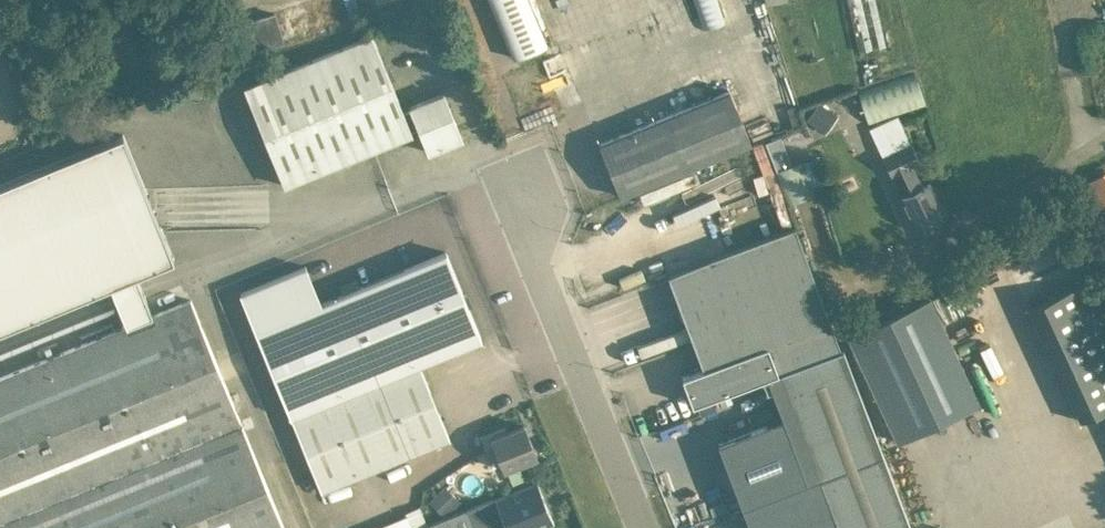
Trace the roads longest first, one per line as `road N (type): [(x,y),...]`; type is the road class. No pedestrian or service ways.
road 1 (unclassified): [(643,527),(501,167)]
road 2 (residential): [(954,233),(1104,137)]

